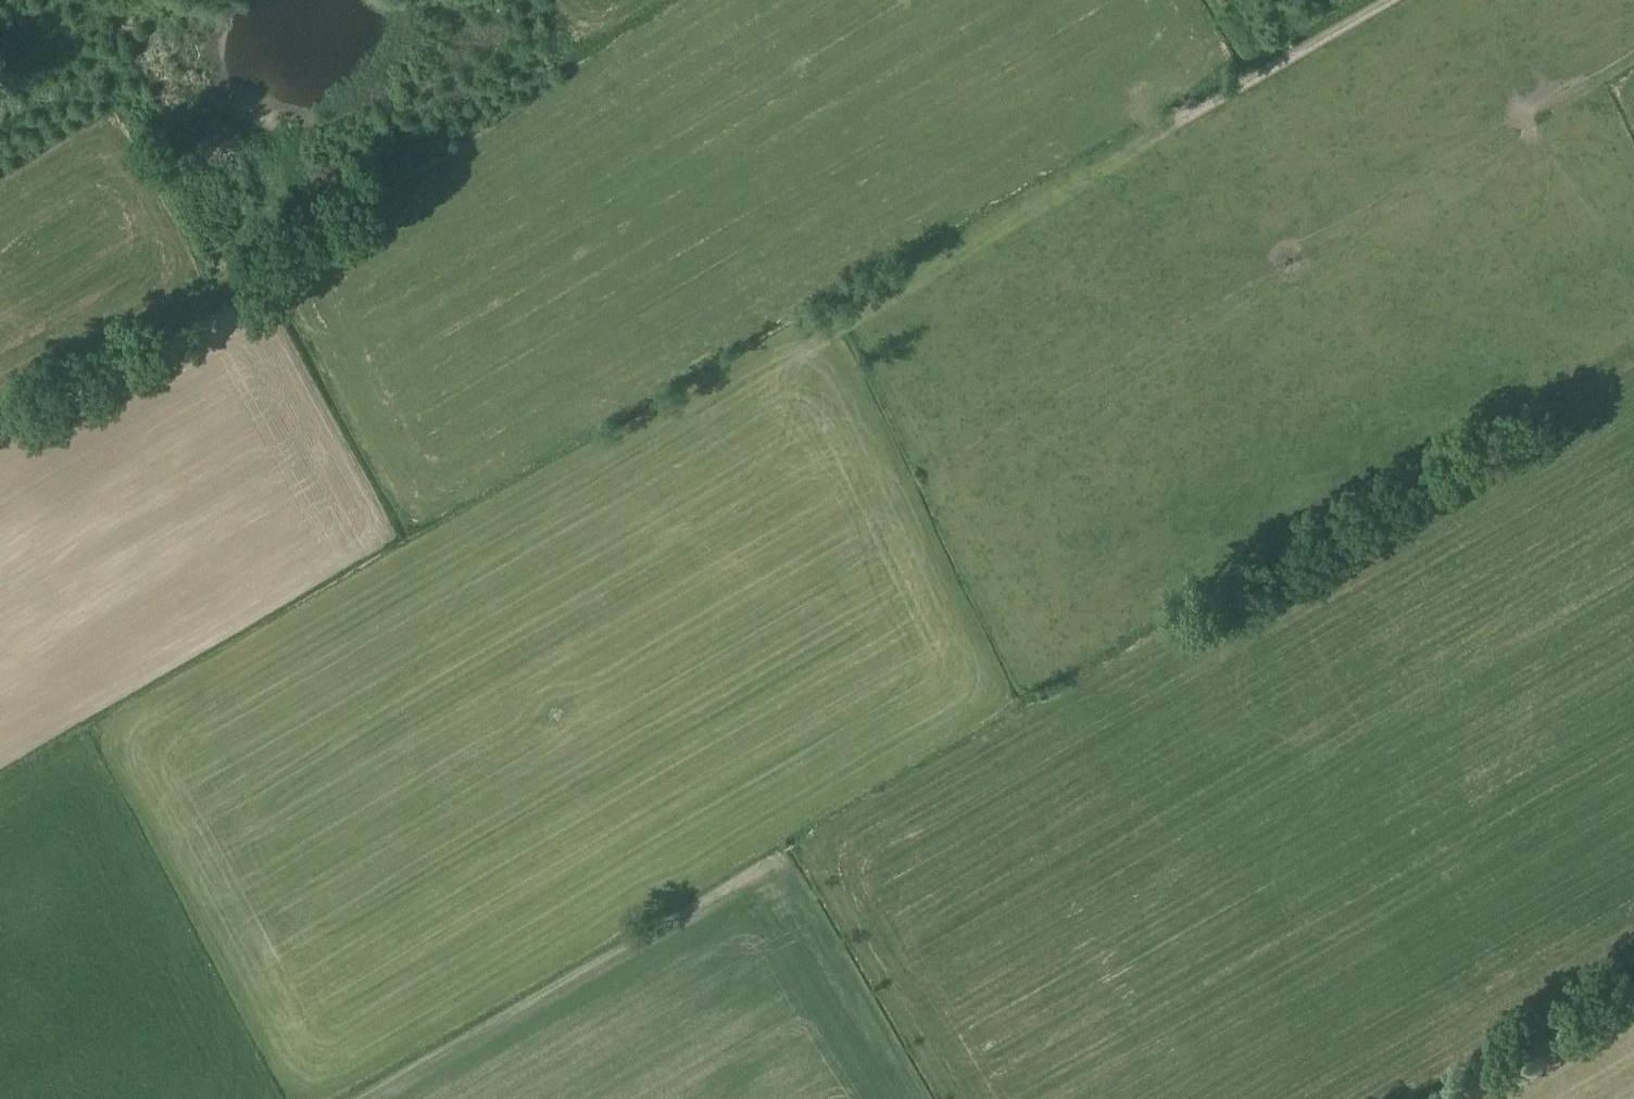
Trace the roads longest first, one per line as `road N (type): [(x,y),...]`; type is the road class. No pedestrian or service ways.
road 1 (track): [(1182,119),(1389,0)]

